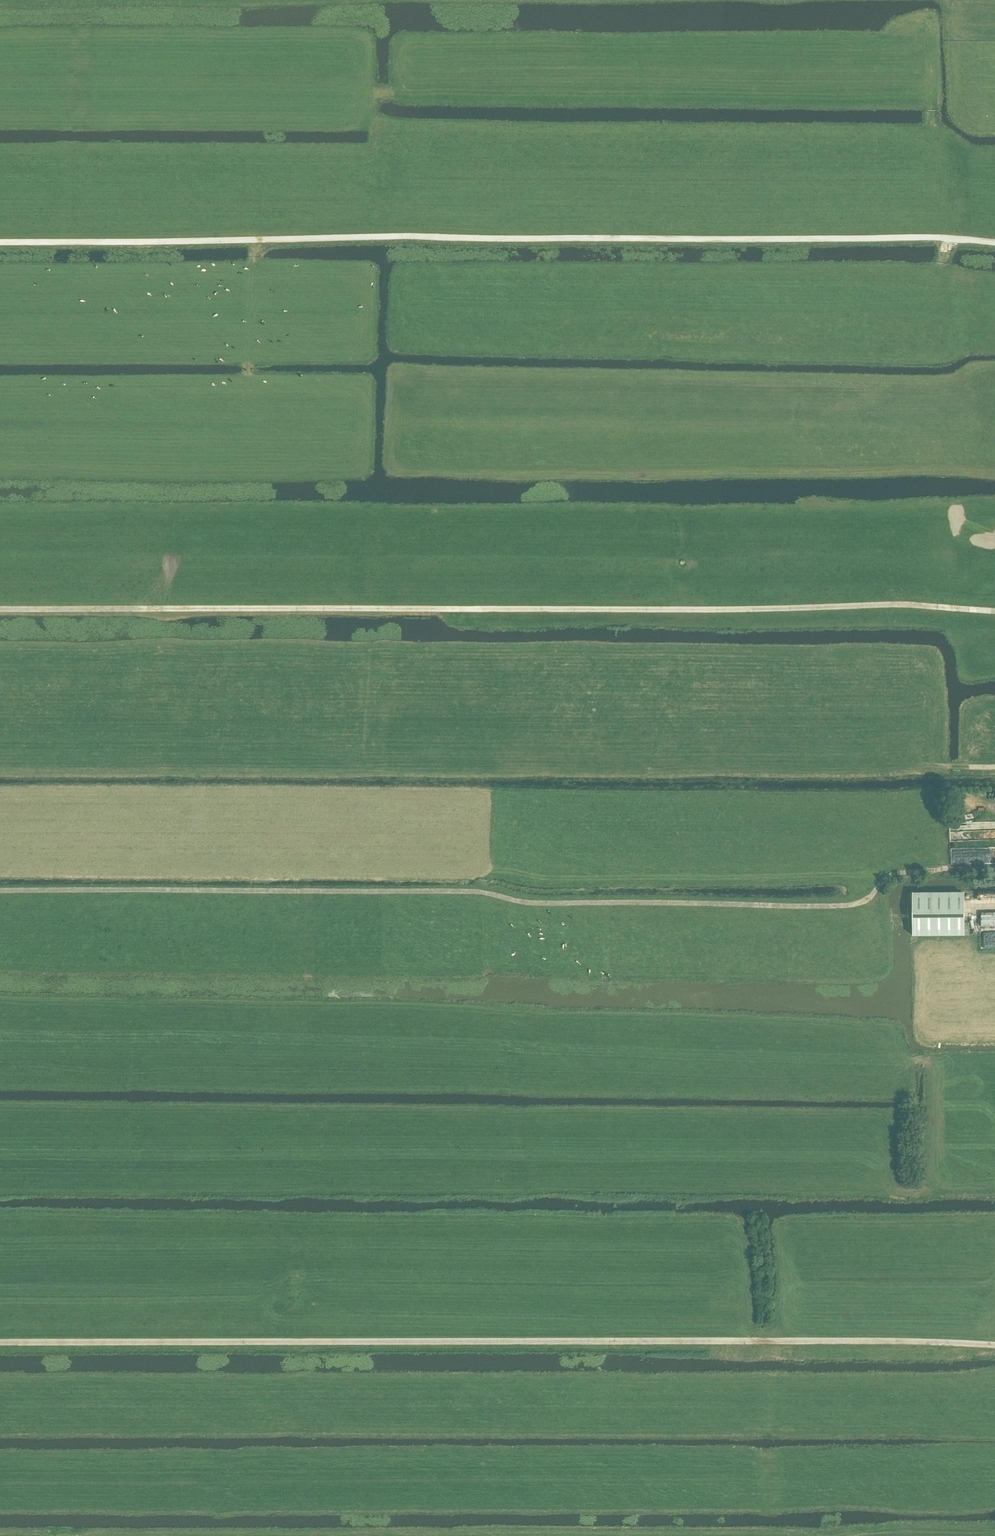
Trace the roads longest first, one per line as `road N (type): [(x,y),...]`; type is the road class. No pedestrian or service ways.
road 1 (track): [(994,870),(894,875),(859,903),(840,907),(538,903),(465,892),(0,891)]
road 2 (track): [(994,243),(411,236),(0,242)]
road 3 (track): [(0,1342),(994,1344)]
road 4 (track): [(986,612),(871,605),(0,609)]

